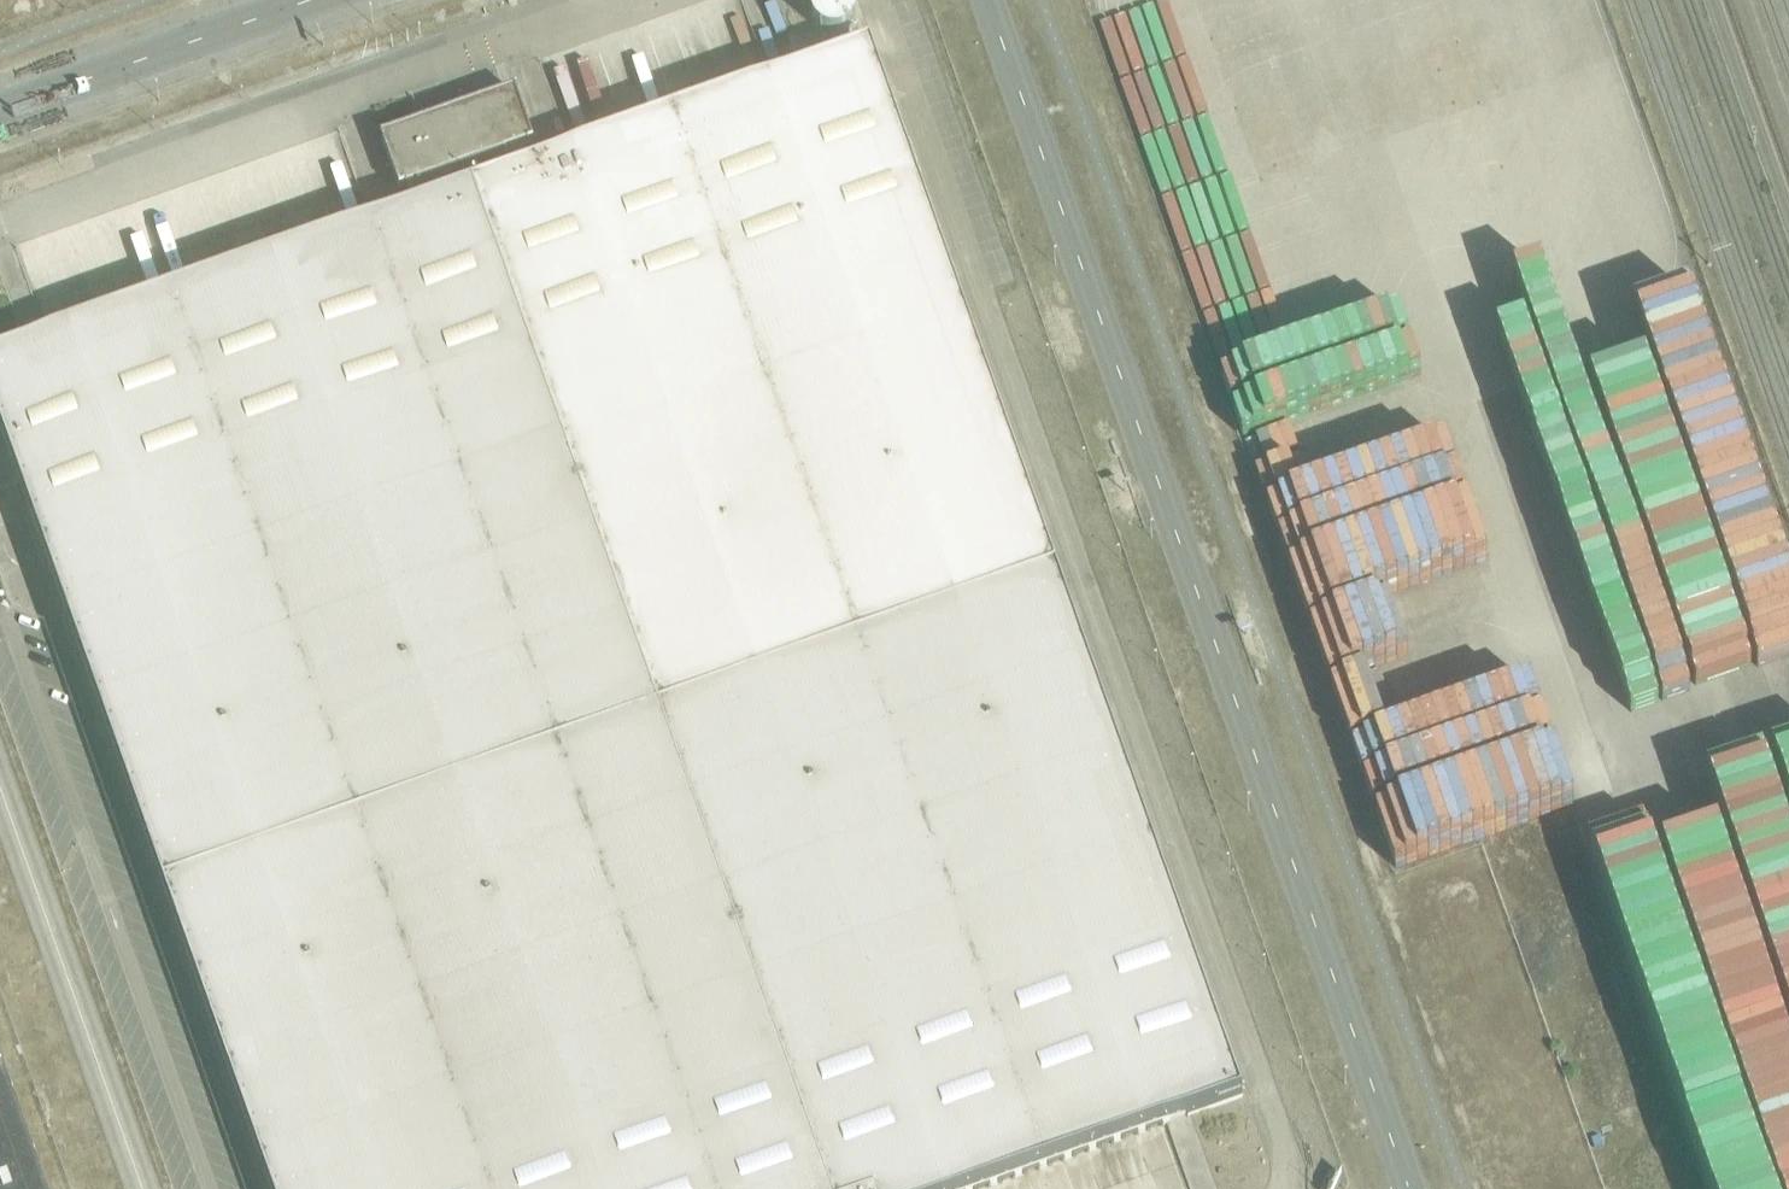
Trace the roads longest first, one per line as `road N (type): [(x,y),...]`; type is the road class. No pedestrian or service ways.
road 1 (unclassified): [(1409,1188),(987,0)]
road 2 (unclassified): [(0,110),(309,0)]

